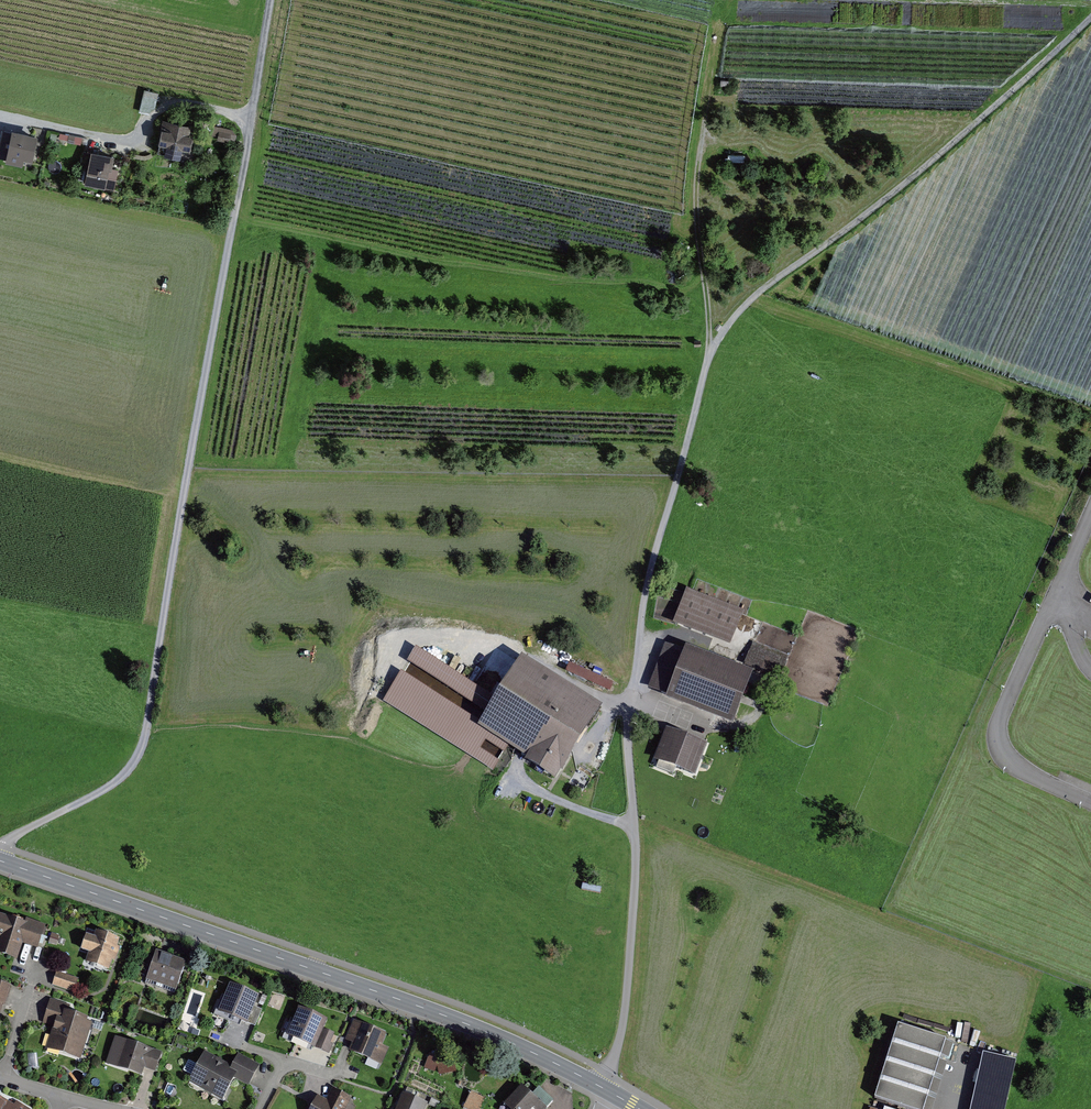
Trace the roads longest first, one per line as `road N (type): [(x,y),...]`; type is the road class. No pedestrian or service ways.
road 1 (track): [(270,0),(140,756),(124,778),(9,836),(0,849)]
road 2 (track): [(1090,24),(744,310),(708,357),(643,600)]
road 3 (tertiary): [(0,860),(463,1022),(613,1093)]
road 4 (track): [(708,357),(691,206),(708,85)]
road 5 (residential): [(34,953),(33,992),(2,1077)]

